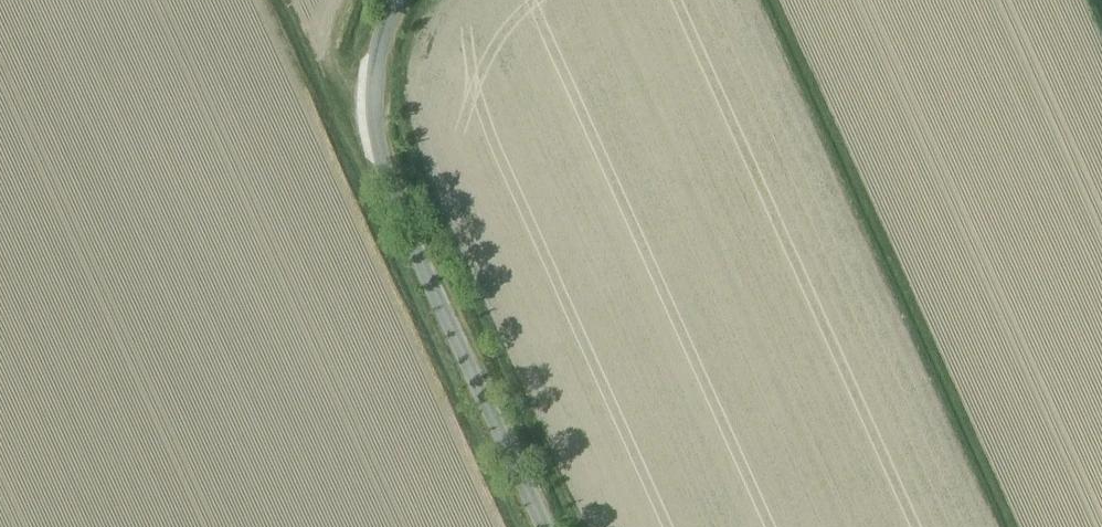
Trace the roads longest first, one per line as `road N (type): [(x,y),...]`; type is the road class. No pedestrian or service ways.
road 1 (tertiary): [(545,526),(384,172),(364,110),(376,29),(393,0)]

